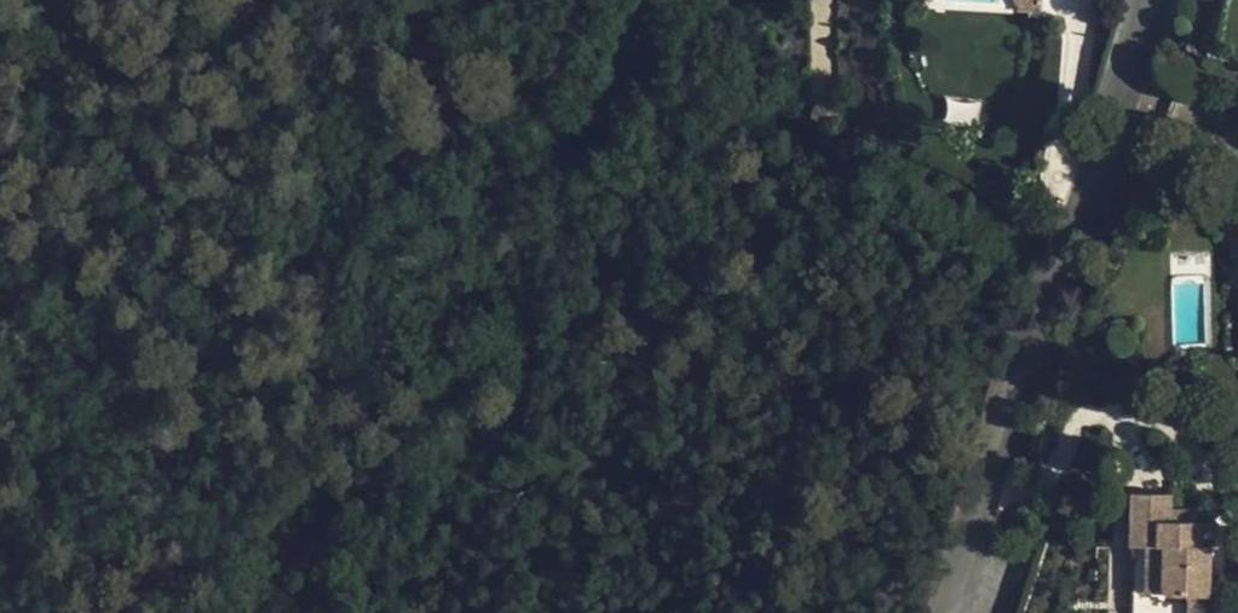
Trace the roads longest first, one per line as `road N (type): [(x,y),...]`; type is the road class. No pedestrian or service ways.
road 1 (residential): [(933,612),(1031,311),(1112,161),(1144,0)]

